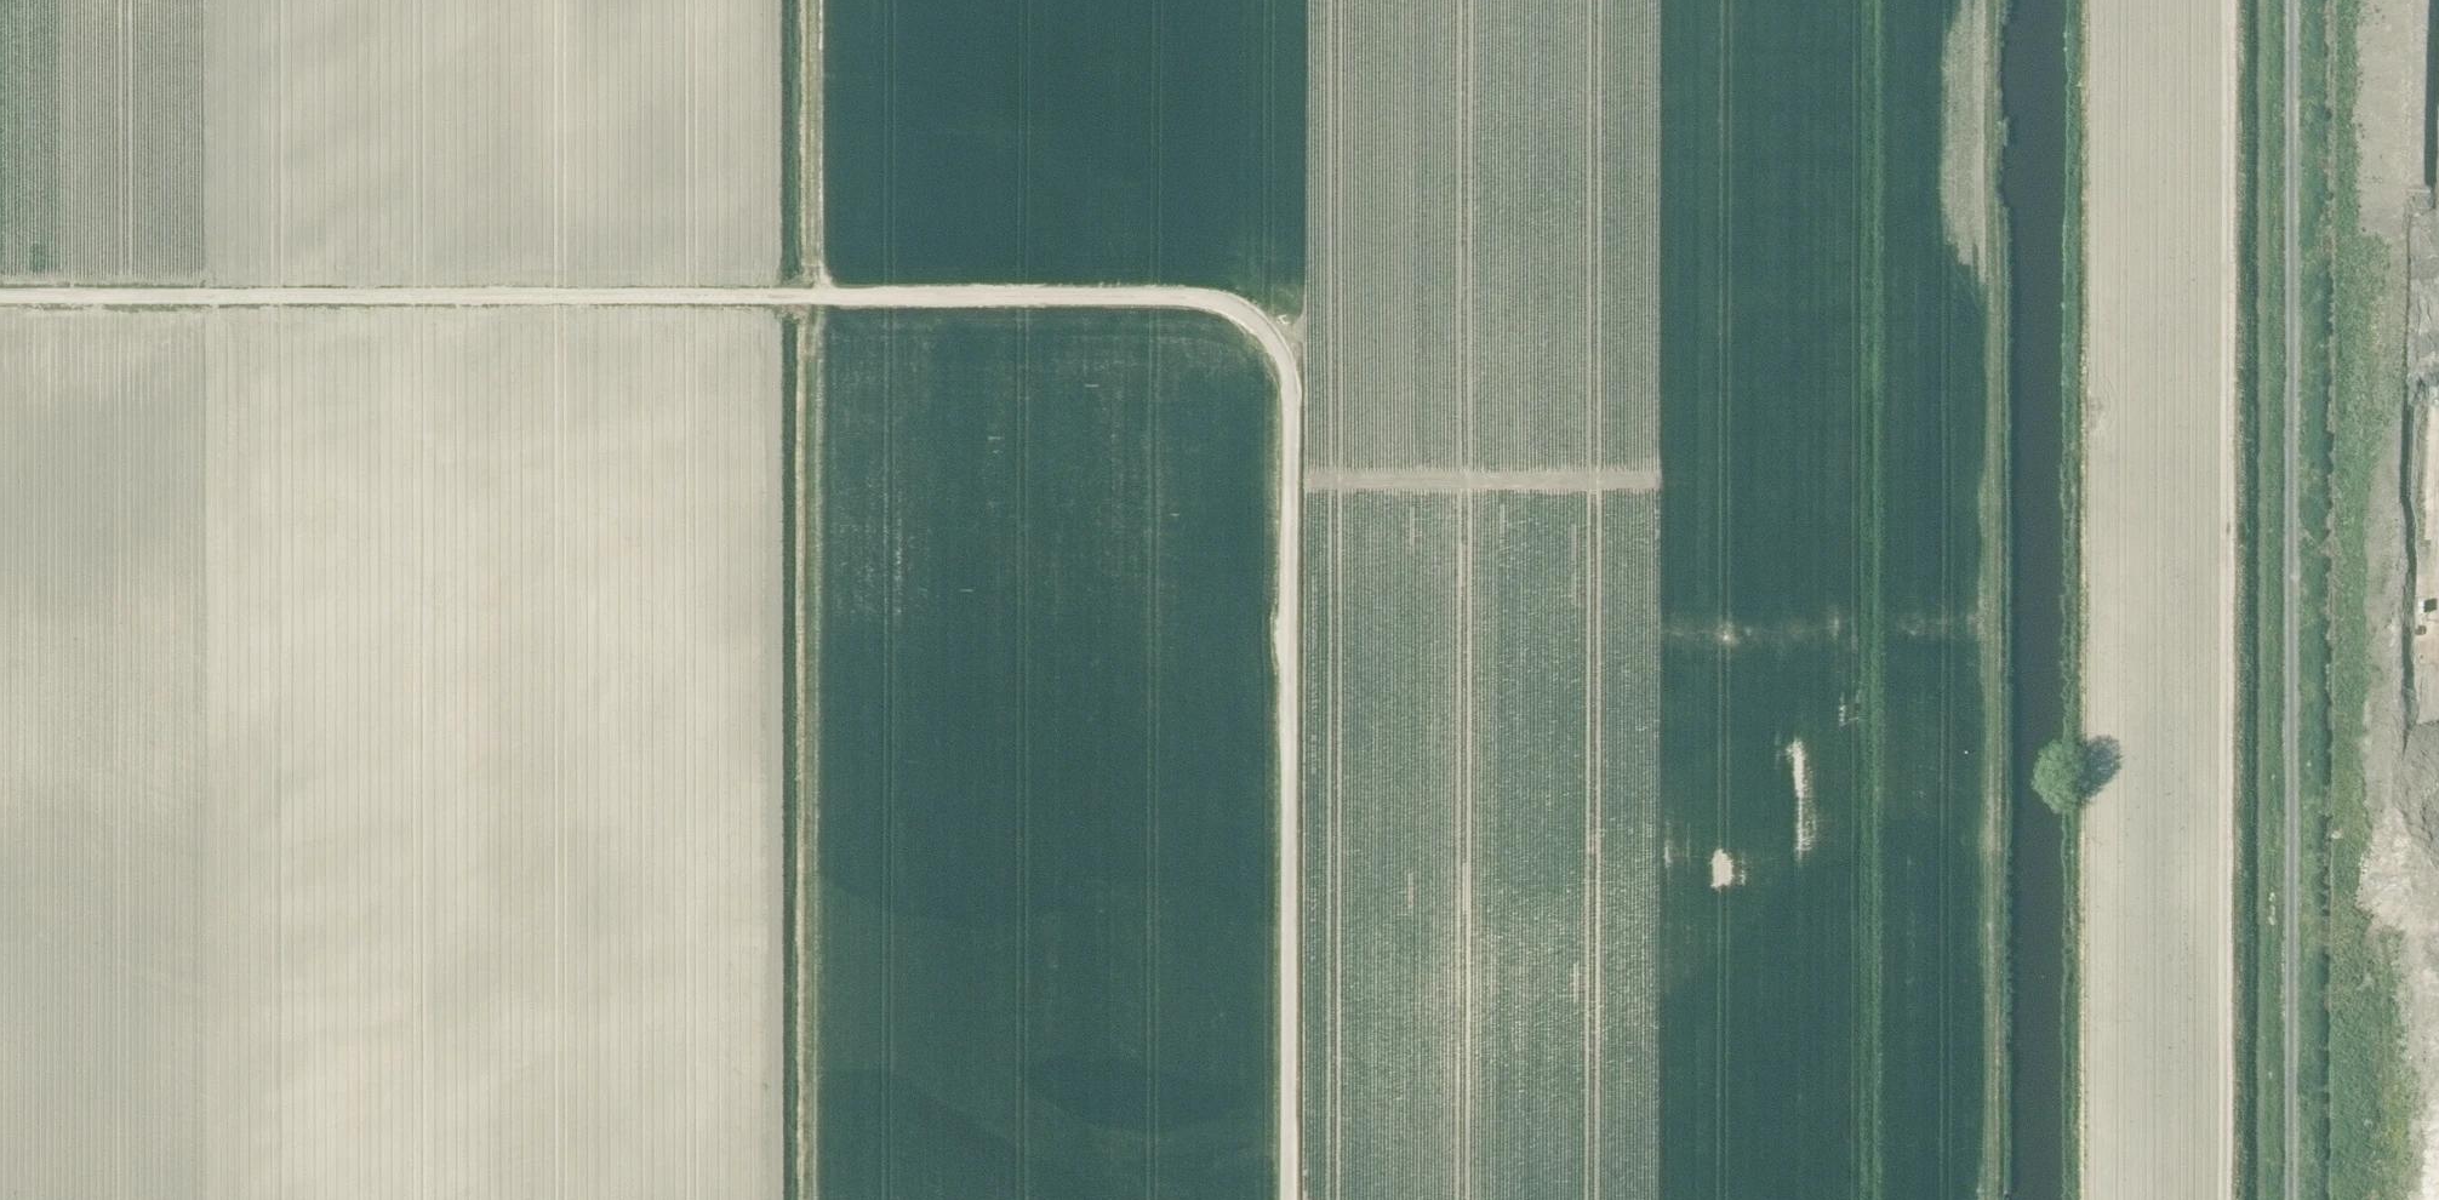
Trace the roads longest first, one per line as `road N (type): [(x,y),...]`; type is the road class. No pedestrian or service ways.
road 1 (track): [(1272,1199),(1268,422),(1259,368),(1233,330),(1190,303),(0,301)]
road 2 (track): [(2291,0),(2289,1199)]

